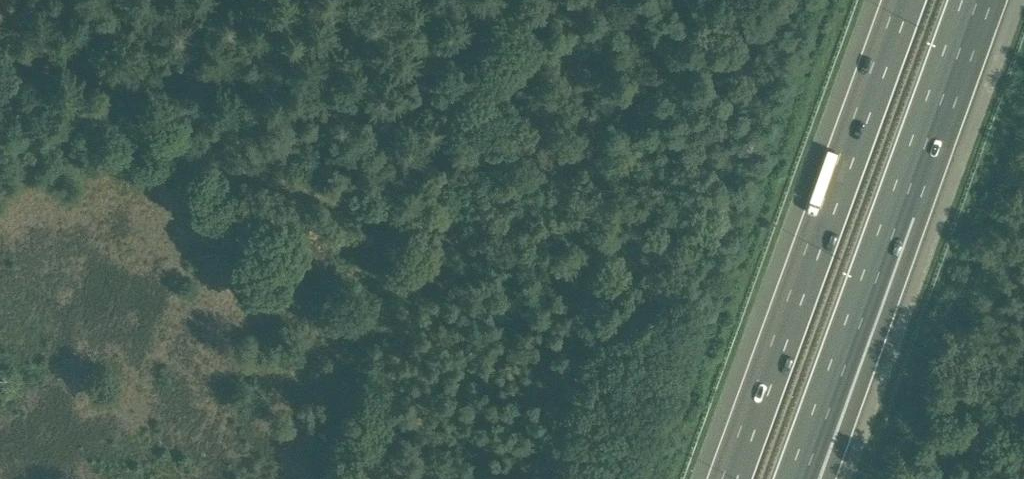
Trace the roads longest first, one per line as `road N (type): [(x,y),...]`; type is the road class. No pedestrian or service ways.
road 1 (motorway): [(798,478),(977,0)]
road 2 (motorway): [(906,0),(733,478)]
road 3 (track): [(445,228),(408,226),(0,87)]
road 4 (track): [(539,0),(437,247)]

